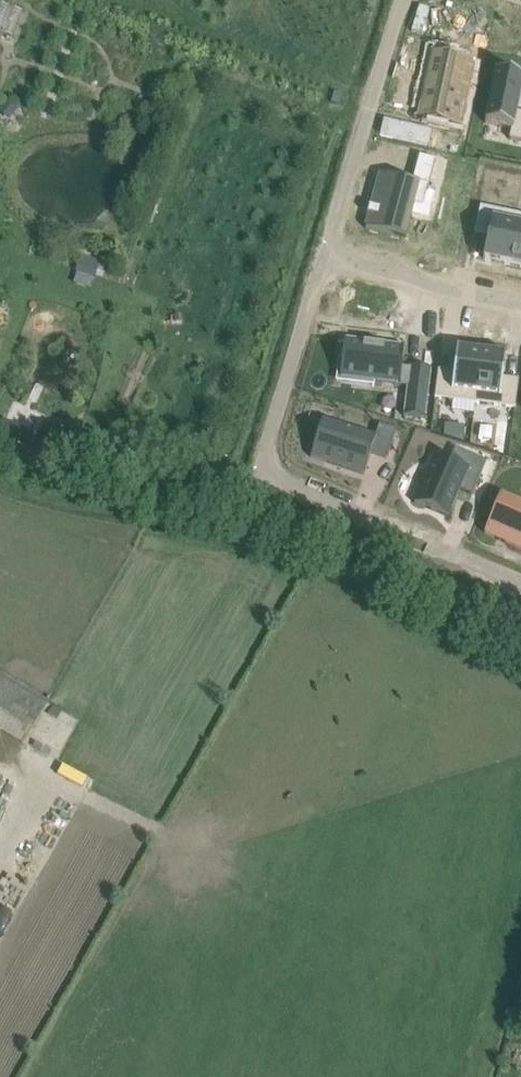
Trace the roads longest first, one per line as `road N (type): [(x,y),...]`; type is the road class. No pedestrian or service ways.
road 1 (residential): [(326,254),(271,427),(274,471),(520,583)]
road 2 (residential): [(404,0),(326,254)]
road 3 (residential): [(520,305),(326,254)]

